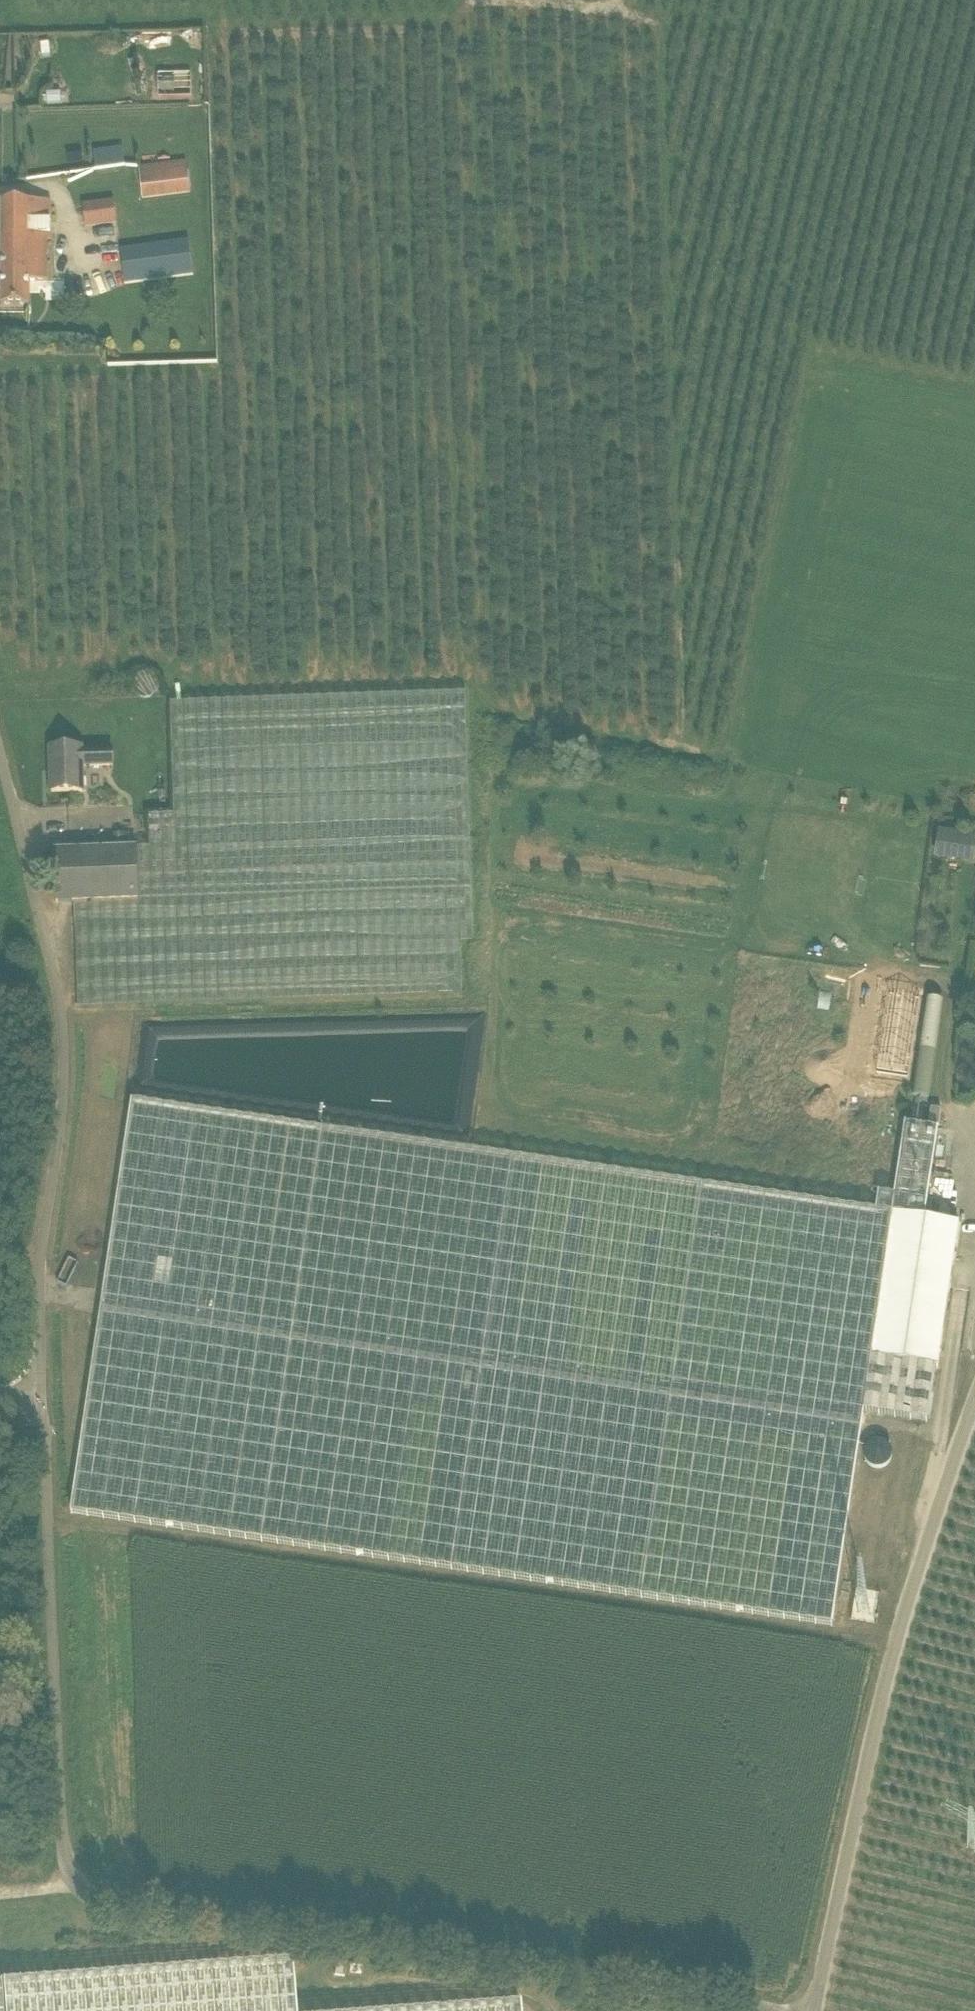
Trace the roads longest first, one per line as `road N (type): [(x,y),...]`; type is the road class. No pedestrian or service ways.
road 1 (unclassified): [(773,2010),(124,1914),(93,1901),(65,1874),(60,1832),(41,1396)]
road 2 (unclassified): [(41,1396),(44,1240),(63,1032),(0,751)]
road 3 (unclassified): [(810,2010),(896,1640),(974,1402)]

